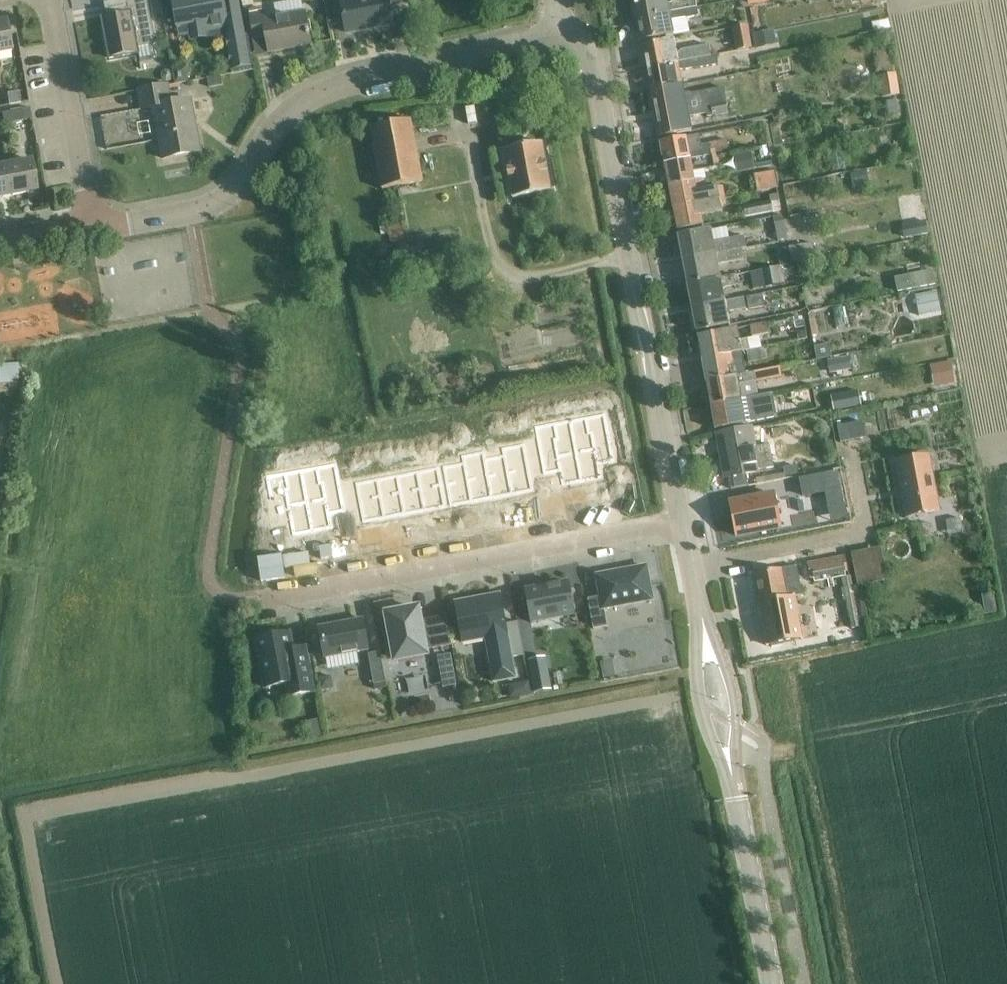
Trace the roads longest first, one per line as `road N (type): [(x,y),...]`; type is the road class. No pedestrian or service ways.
road 1 (residential): [(93,229),(193,213),(224,200),(285,116),(325,90),(570,30)]
road 2 (tertiary): [(681,520),(592,64),(570,30)]
road 3 (residential): [(258,601),(681,520)]
road 4 (residential): [(93,229),(50,0)]
road 5 (tertiary): [(699,606),(700,705),(737,798)]
road 6 (tertiary): [(737,798),(734,702),(699,606)]
road 7 (tertiary): [(772,983),(737,798)]

